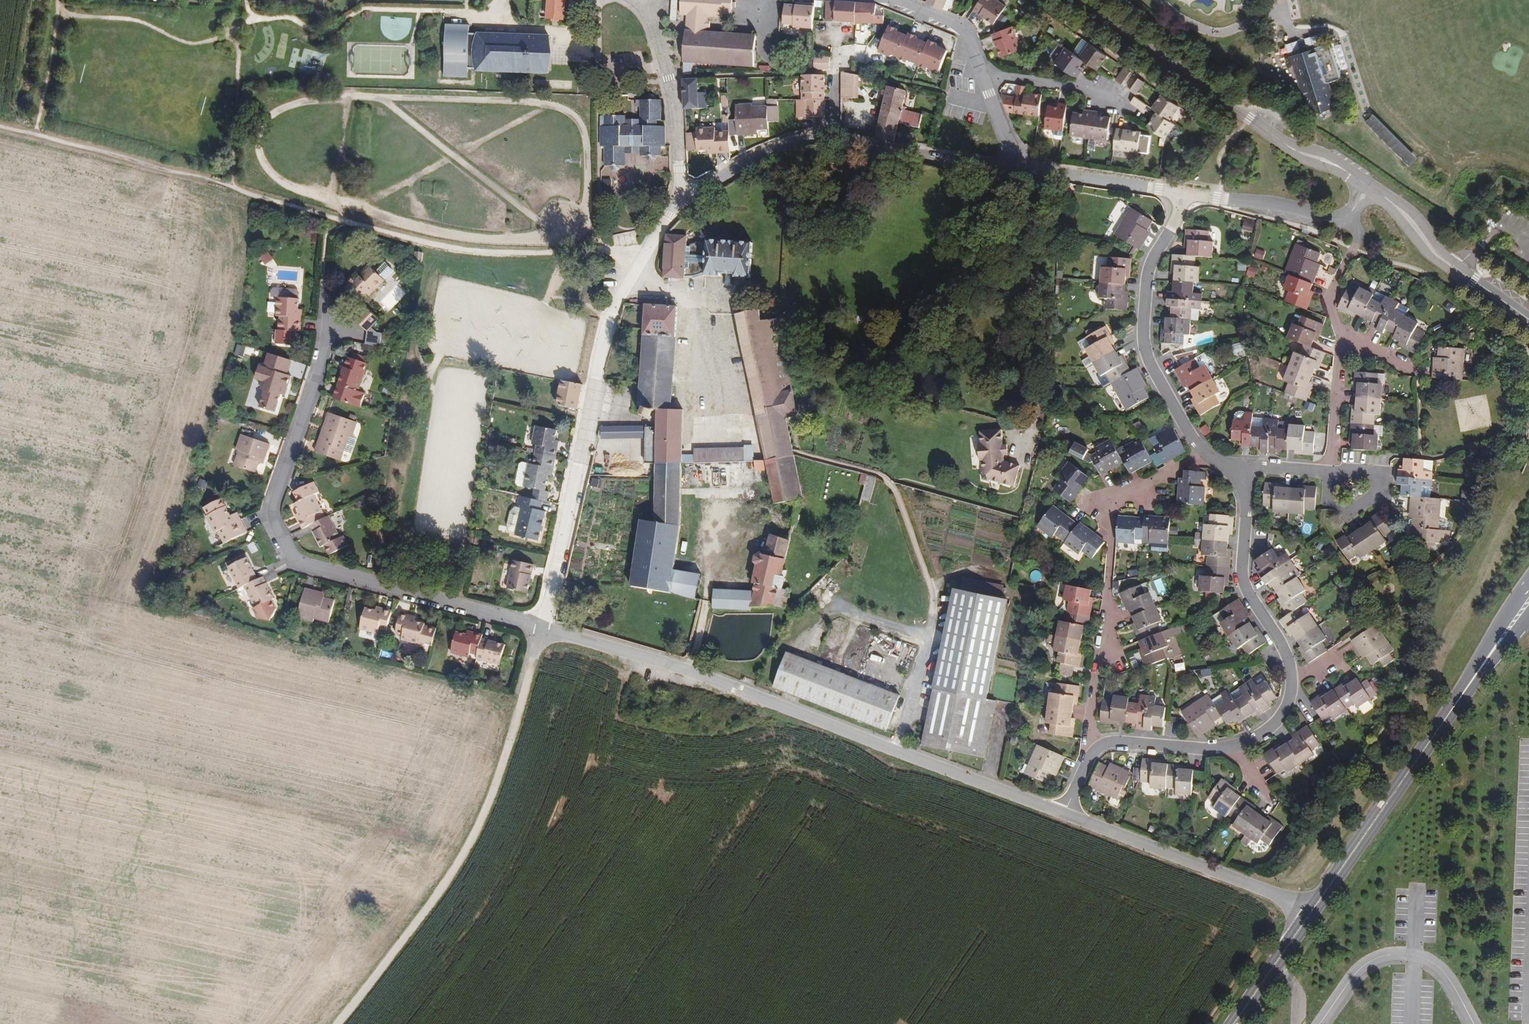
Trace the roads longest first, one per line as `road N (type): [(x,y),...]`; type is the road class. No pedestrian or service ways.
road 1 (track): [(601,251),(582,231),(585,142),(567,110),(525,101),(349,95),(304,102),(265,123),(261,158),(271,174),(301,192),(479,239),(567,237)]
road 2 (track): [(0,130),(236,184),(426,243),(509,254),(601,251)]
road 3 (unclassified): [(543,627),(739,690),(1066,816)]
road 4 (unclassified): [(333,322),(311,352),(264,506),(271,541),(286,563),(543,627)]
road 5 (track): [(338,1023),(454,856),(484,798),(543,627)]
road 6 (residential): [(543,627),(617,312),(676,209)]
road 7 (residential): [(1203,452),(1115,504),(1089,729),(1097,749)]
road 8 (tertiary): [(1369,188),(1294,150),(1077,0)]
road 9 (primary): [(1311,912),(1492,652)]
road 10 (residential): [(1183,193),(1149,268),(1143,329),(1159,379),(1203,452)]
road 11 (unclassified): [(1066,816),(1311,912)]
road 12 (track): [(567,237),(378,96)]
road 13 (residential): [(1228,466),(1246,499),(1242,577),(1290,671)]
road 14 (track): [(359,207),(549,103)]
road 15 (residential): [(676,209),(671,98),(642,0)]
road 16 (tertiary): [(1528,321),(1443,260),(1369,188)]
road 17 (residential): [(830,134),(1012,170)]
road 18 (residential): [(676,209),(739,166),(830,134)]
road 19 (residential): [(1012,170),(1183,193)]
road 20 (residential): [(1183,193),(1340,220)]
road 21 (residential): [(1343,341),(1328,298),(1359,236),(1340,220)]
road 22 (residential): [(1233,746),(1097,749)]
road 23 (primary): [(1233,1023),(1311,912)]
road 24 (residential): [(982,72),(1113,100)]
road 25 (track): [(349,95),(330,202),(347,220)]
road 26 (residential): [(1328,471),(1343,341)]
road 27 (residential): [(982,72),(958,23),(897,0)]

